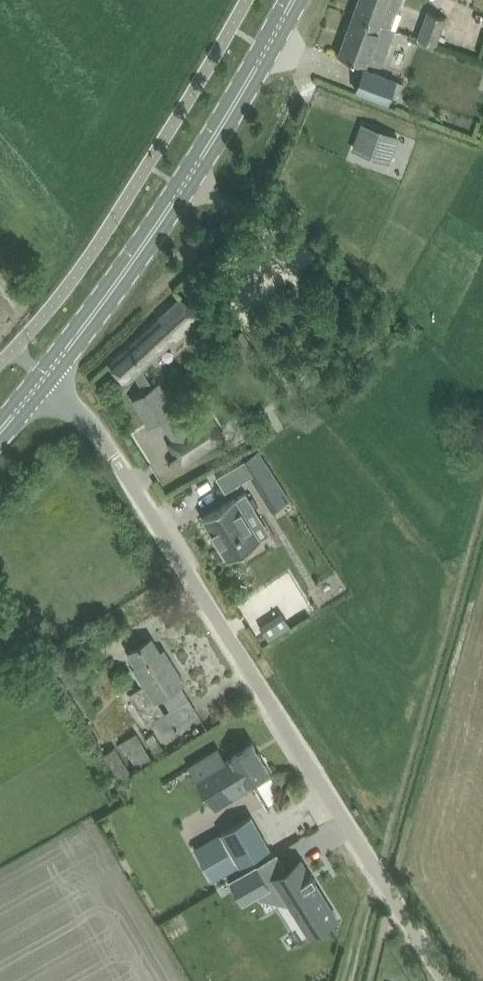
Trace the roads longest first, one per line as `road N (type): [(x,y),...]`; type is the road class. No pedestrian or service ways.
road 1 (unclassified): [(450,980),(115,457),(44,377)]
road 2 (primary): [(44,377),(150,236),(292,0)]

